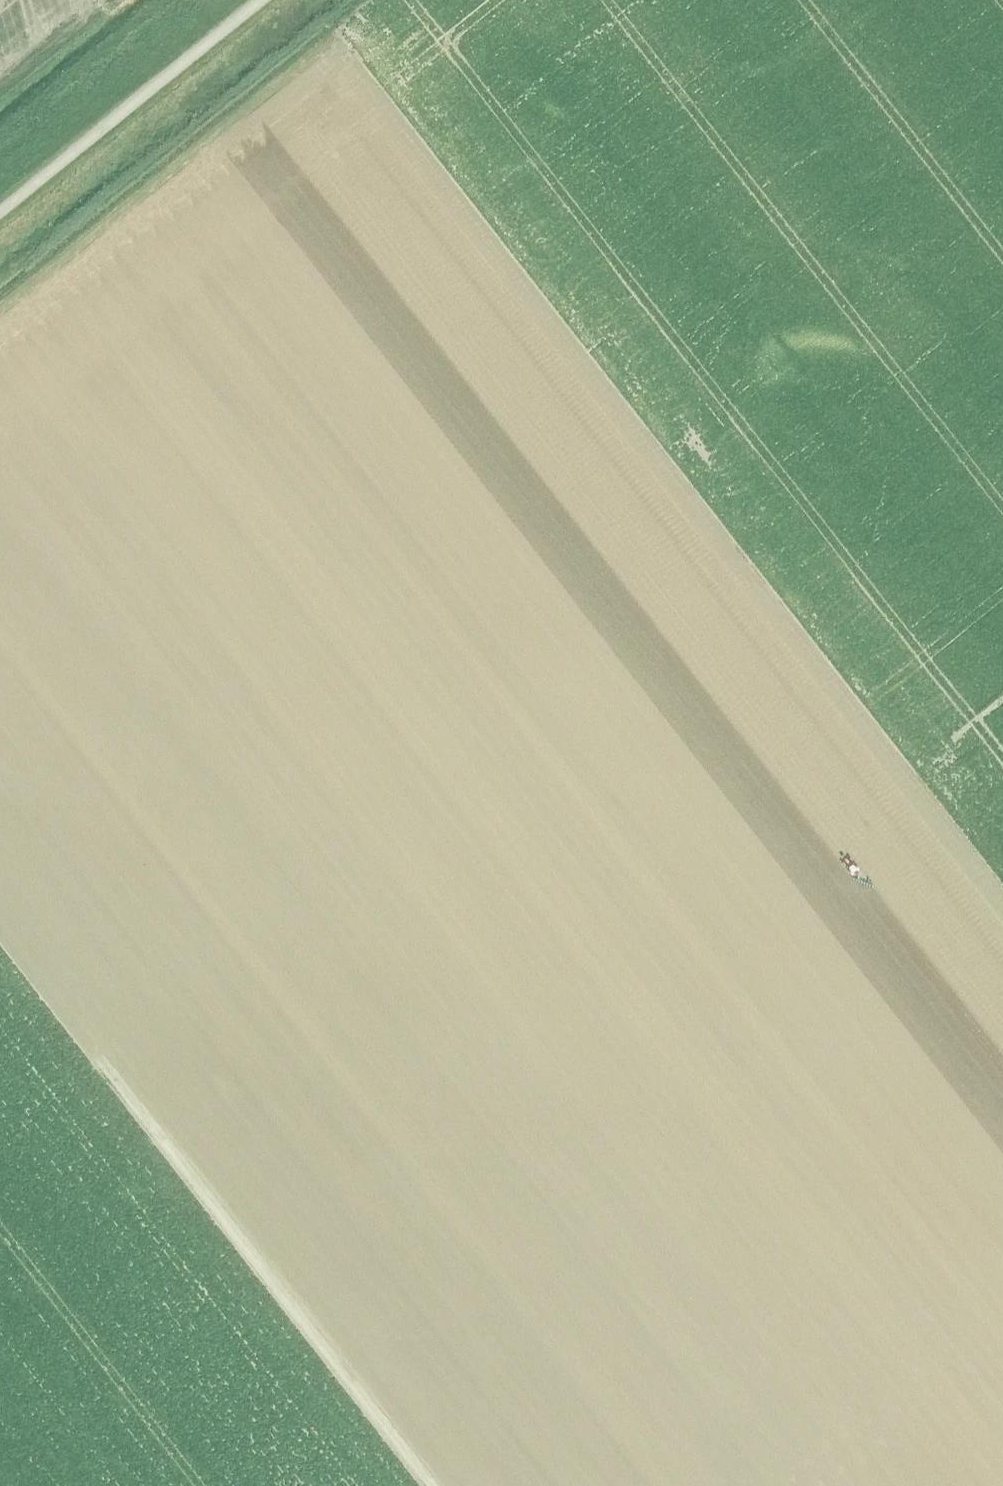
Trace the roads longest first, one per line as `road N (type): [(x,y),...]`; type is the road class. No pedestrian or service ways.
road 1 (unclassified): [(0,215),(267,0)]

